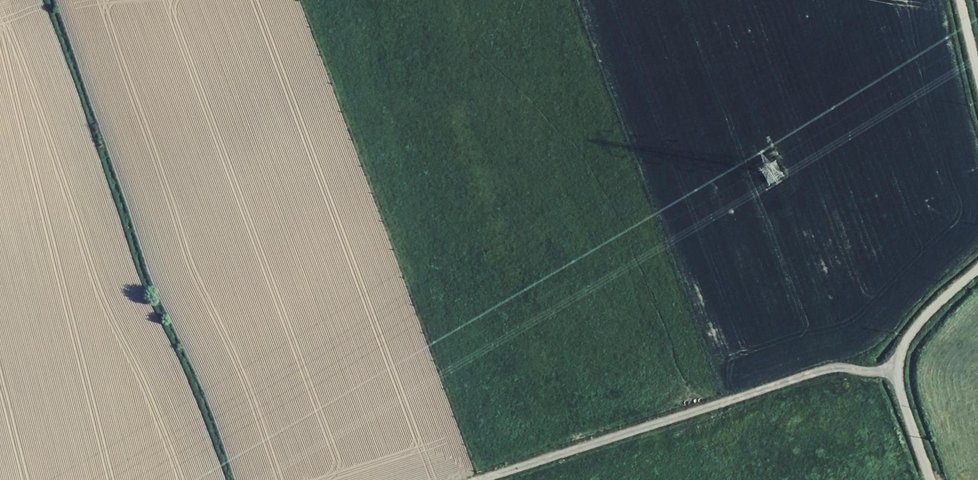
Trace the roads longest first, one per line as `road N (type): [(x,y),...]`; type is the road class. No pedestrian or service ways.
road 1 (track): [(478,479),(828,369),(898,372)]
road 2 (residential): [(930,479),(900,390),(900,353),(925,316),(977,268)]

